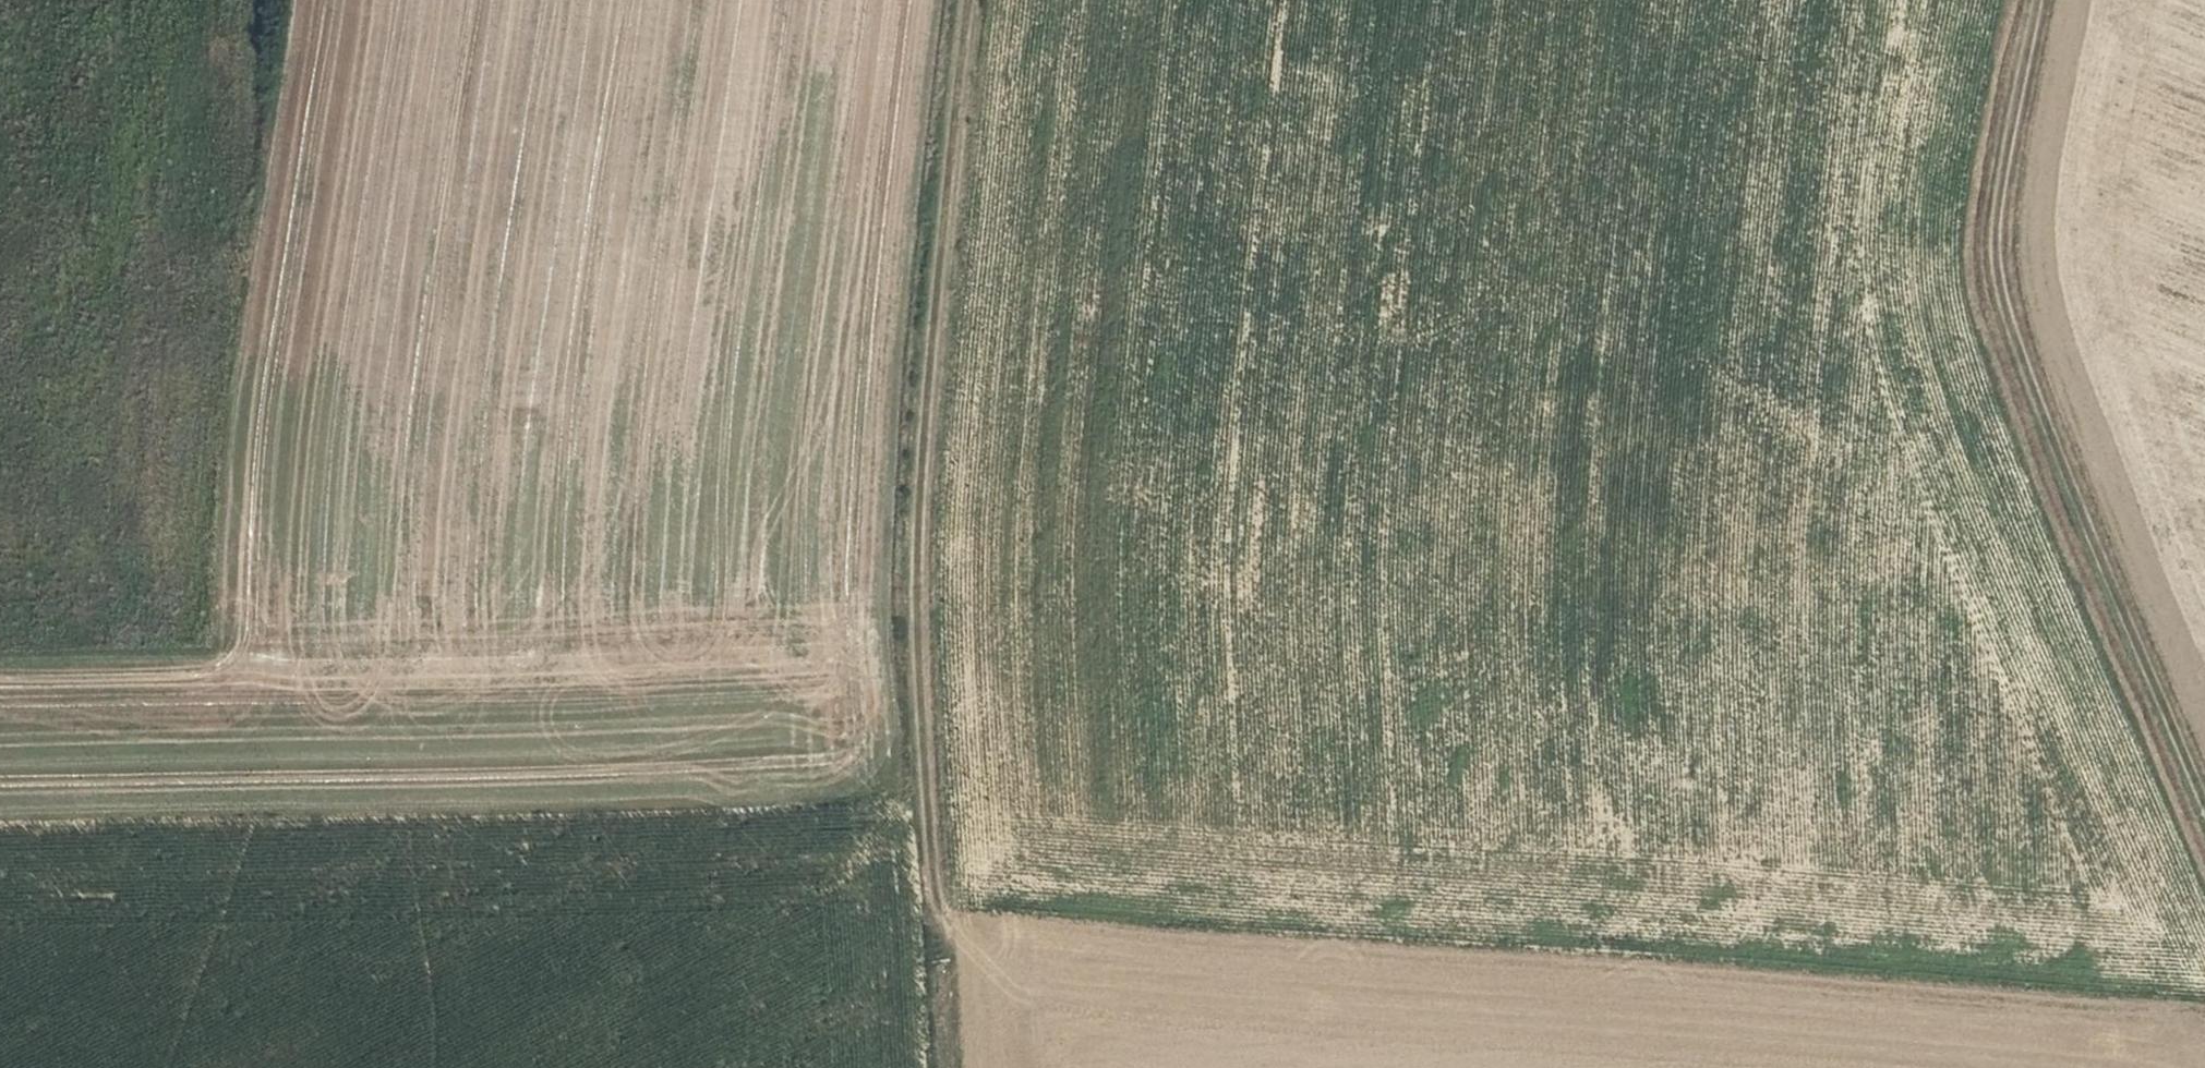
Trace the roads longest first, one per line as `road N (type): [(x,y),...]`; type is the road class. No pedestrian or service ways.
road 1 (track): [(962,0),(920,563),(945,1067)]
road 2 (track): [(2044,0),(1995,252),(2204,787)]

